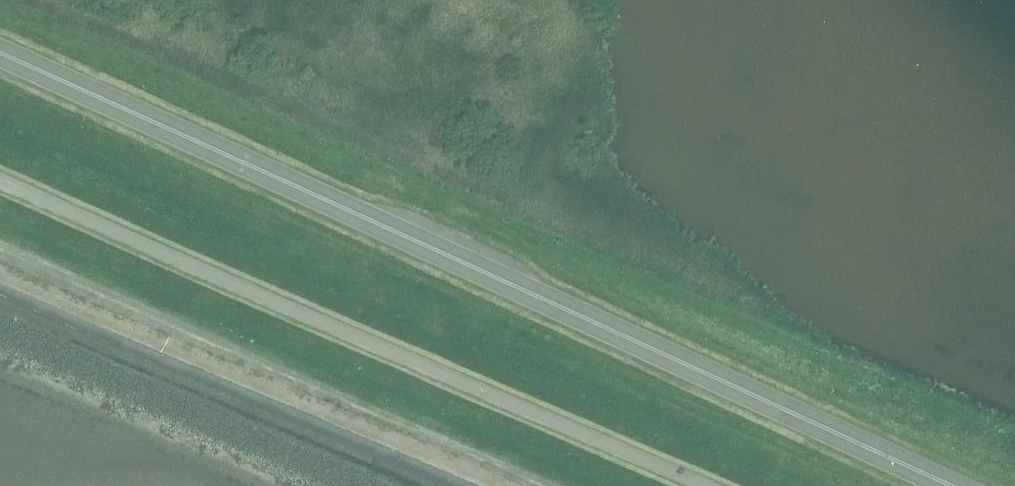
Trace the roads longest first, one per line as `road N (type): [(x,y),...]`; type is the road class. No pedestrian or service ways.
road 1 (trunk): [(962,485),(0,43)]
road 2 (unclassified): [(726,485),(0,168)]

